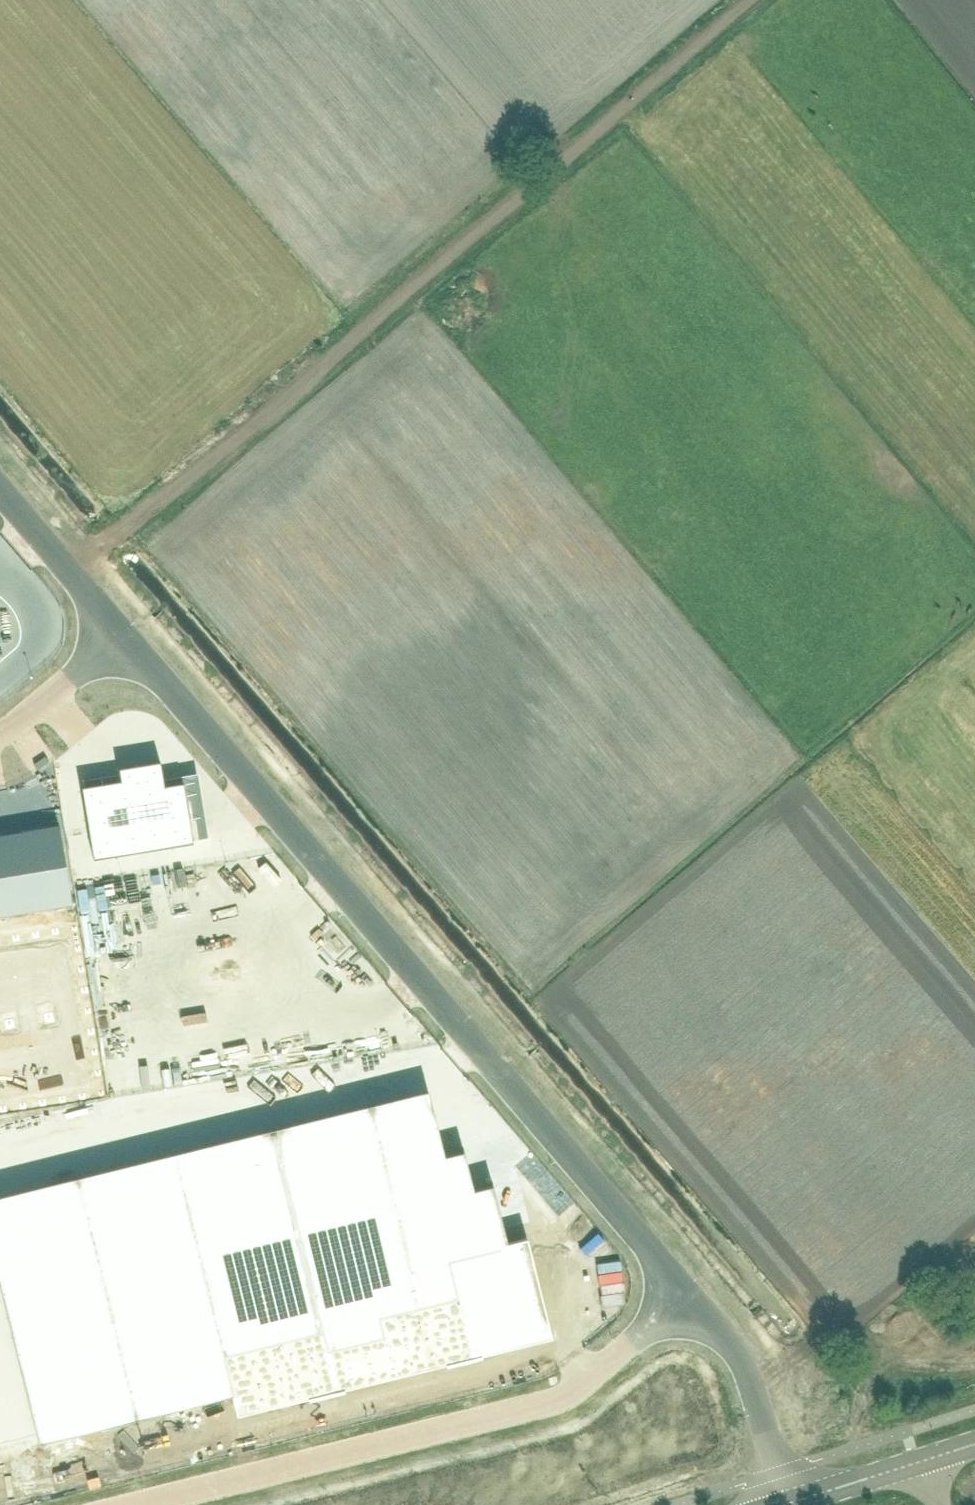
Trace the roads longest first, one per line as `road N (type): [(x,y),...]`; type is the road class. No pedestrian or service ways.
road 1 (track): [(750,0),(69,582)]
road 2 (unclassified): [(687,1296),(116,640)]
road 3 (unclassified): [(164,1504),(549,1407),(580,1391),(687,1296)]
road 4 (unclassified): [(785,1504),(741,1365),(687,1296)]
road 5 (unclassified): [(116,640),(0,496)]
road 6 (unclassified): [(116,640),(67,686),(0,728)]
road 7 (tertiary): [(785,1504),(916,1461)]

